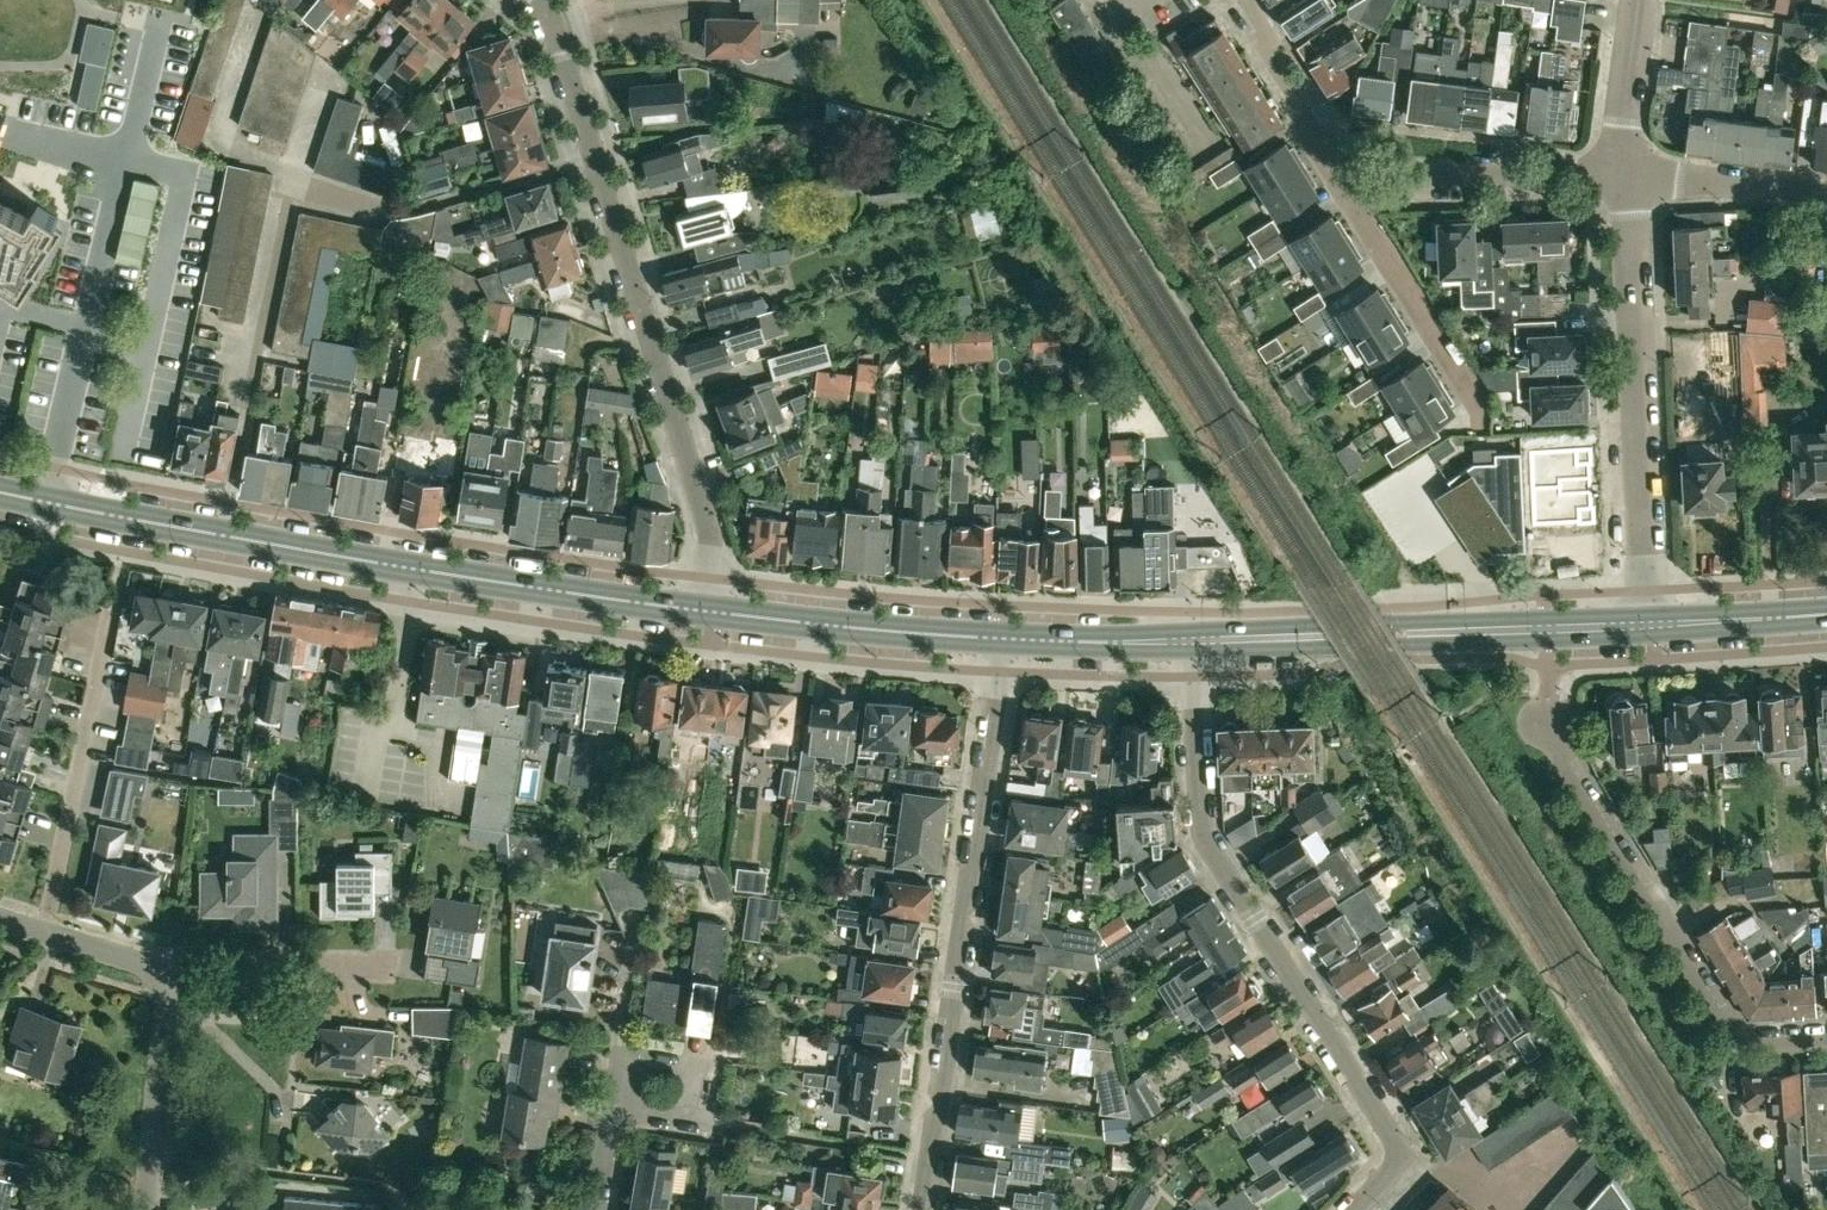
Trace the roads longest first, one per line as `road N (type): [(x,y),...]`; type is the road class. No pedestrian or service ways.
road 1 (secondary): [(704,611),(422,572),(0,492)]
road 2 (residential): [(1353,1209),(1402,1150),(1209,844),(1198,804),(1190,641)]
road 3 (residential): [(530,0),(561,49),(710,530),(704,611)]
road 4 (residential): [(998,637),(921,1209)]
road 5 (residential): [(1826,1039),(1758,1042),(1732,1032),(1558,752),(1547,721)]
road 6 (residential): [(1650,621),(1626,174)]
road 7 (residential): [(45,931),(112,611)]
road 8 (secondary): [(998,637),(704,611)]
road 9 (residential): [(1355,205),(1395,178),(1626,174)]
road 10 (residential): [(166,998),(254,1000),(255,960),(387,964)]
road 11 (residential): [(1246,0),(1355,205)]
road 12 (residential): [(1355,205),(1471,400)]
road 13 (residential): [(146,1209),(166,998)]
road 14 (residential): [(1826,191),(1626,174)]
road 15 (secondary): [(1190,641),(998,637)]
road 16 (secondary): [(1277,638),(1315,649),(1423,645),(1464,631)]
road 17 (secondary): [(1464,631),(1408,620),(1318,624),(1277,638)]
road 18 (secondary): [(1464,631),(1650,621)]
road 19 (residential): [(616,1103),(624,1055),(703,1068),(695,1116)]
road 20 (secondary): [(1650,621),(1826,611)]
road 21 (residential): [(1626,174),(1622,126),(1639,0)]
road 22 (residential): [(166,998),(156,968),(45,931)]

